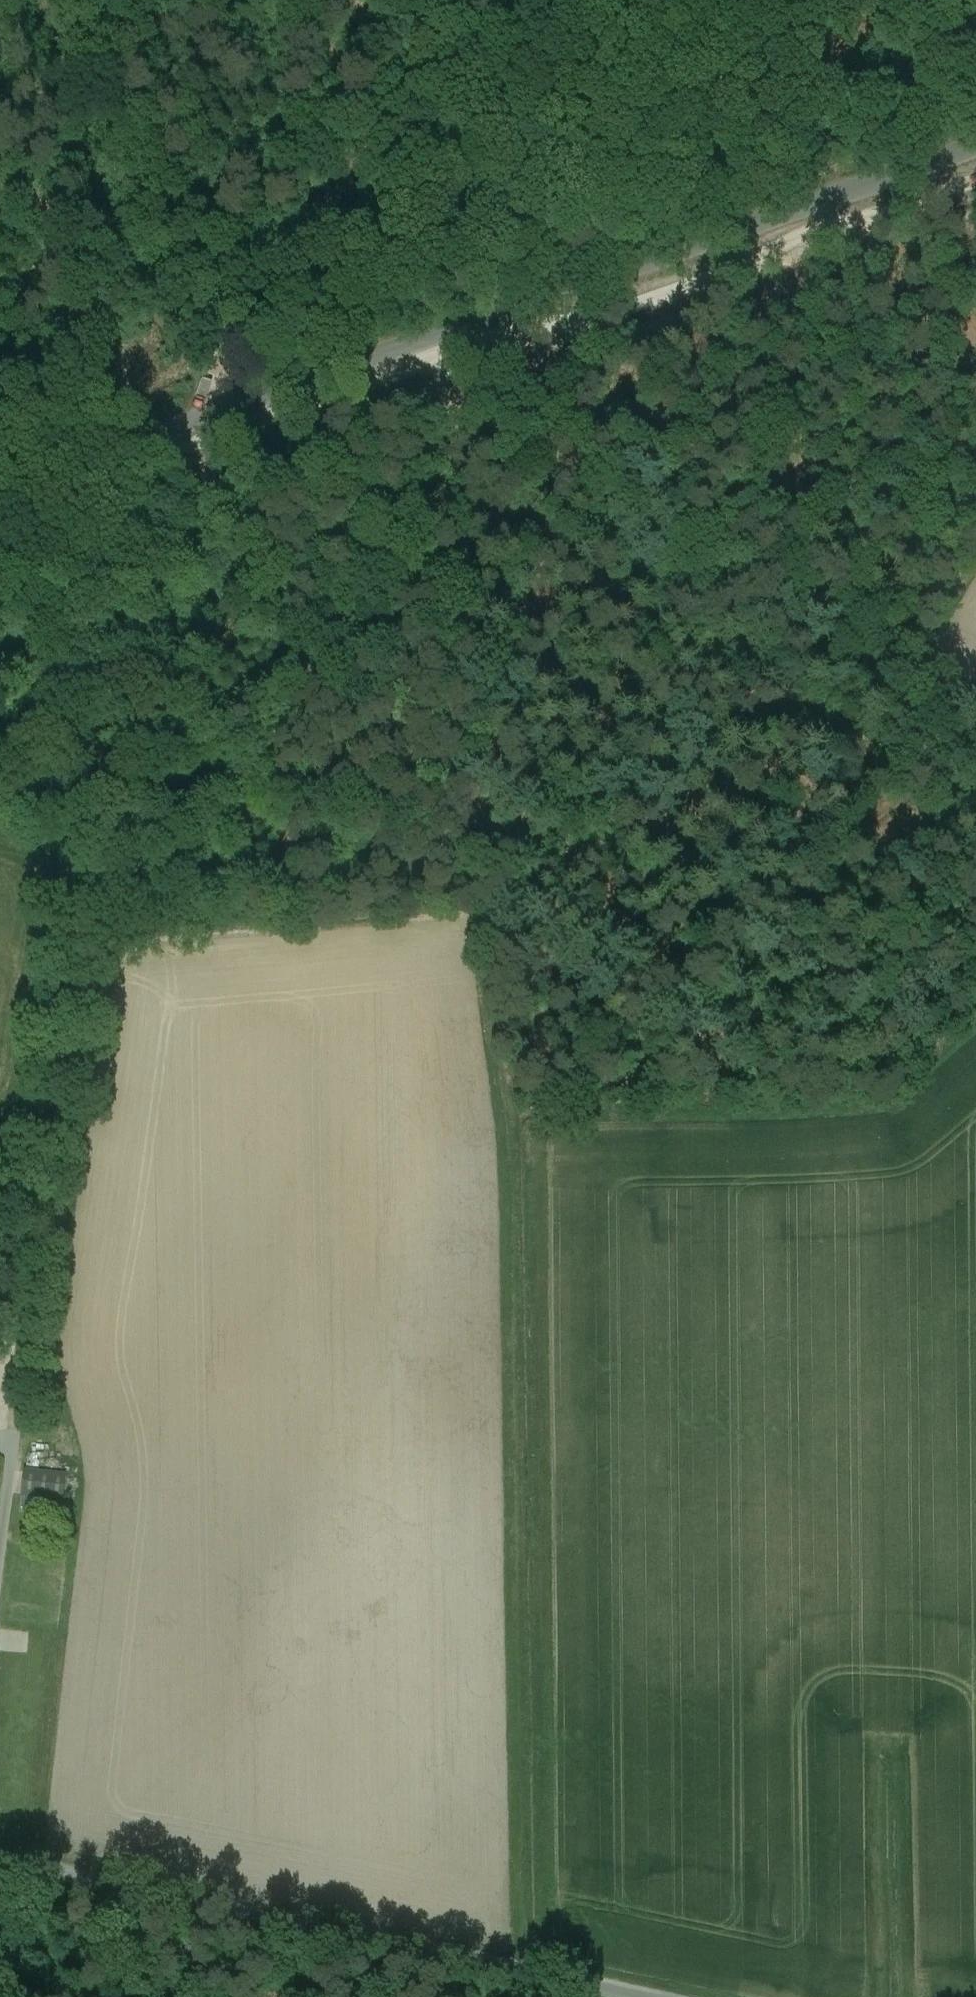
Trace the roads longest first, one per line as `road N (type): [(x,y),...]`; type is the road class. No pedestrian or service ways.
road 1 (track): [(0,1624),(134,526),(186,420),(224,376),(462,0)]
road 2 (unclassified): [(0,490),(975,146)]
road 3 (unclassified): [(629,1996),(0,1866)]

